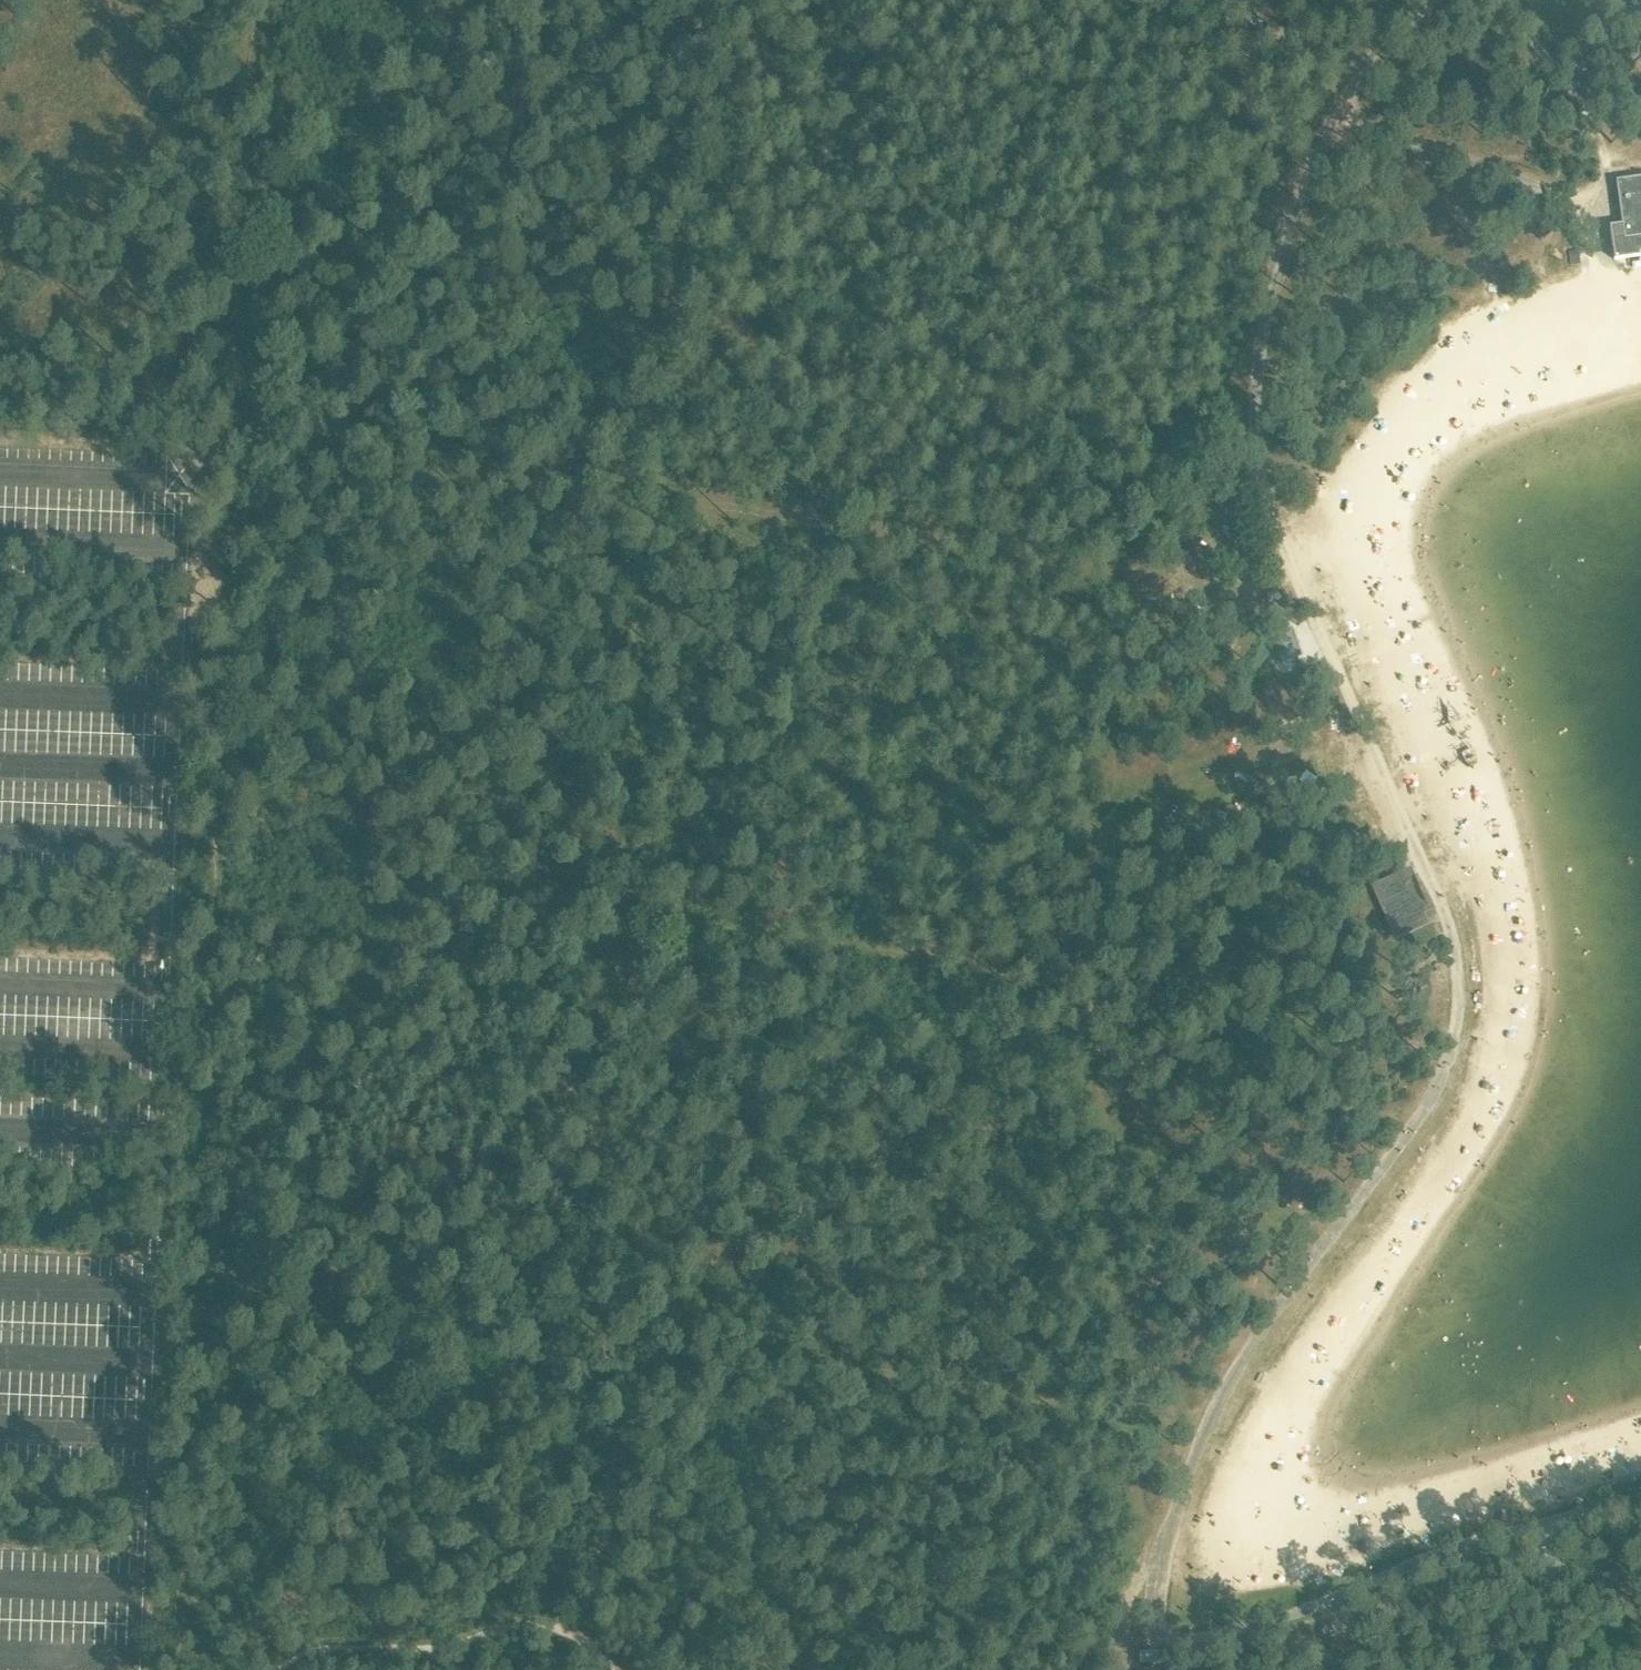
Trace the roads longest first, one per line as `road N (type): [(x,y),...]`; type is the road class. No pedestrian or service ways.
road 1 (track): [(1160,1561),(1136,1498),(1127,1419),(578,1321),(612,921),(636,488),(706,0)]
road 2 (track): [(1202,1427),(1127,1419),(1104,985),(763,930),(612,921)]
road 3 (track): [(636,488),(359,436),(368,363),(403,238),(491,128),(553,0)]
road 4 (track): [(359,436),(255,420),(181,478),(0,471)]
road 5 (track): [(1260,0),(1231,313),(1260,355)]
road 6 (track): [(240,319),(253,0)]
road 7 (track): [(0,369),(199,403),(229,375),(240,319)]

